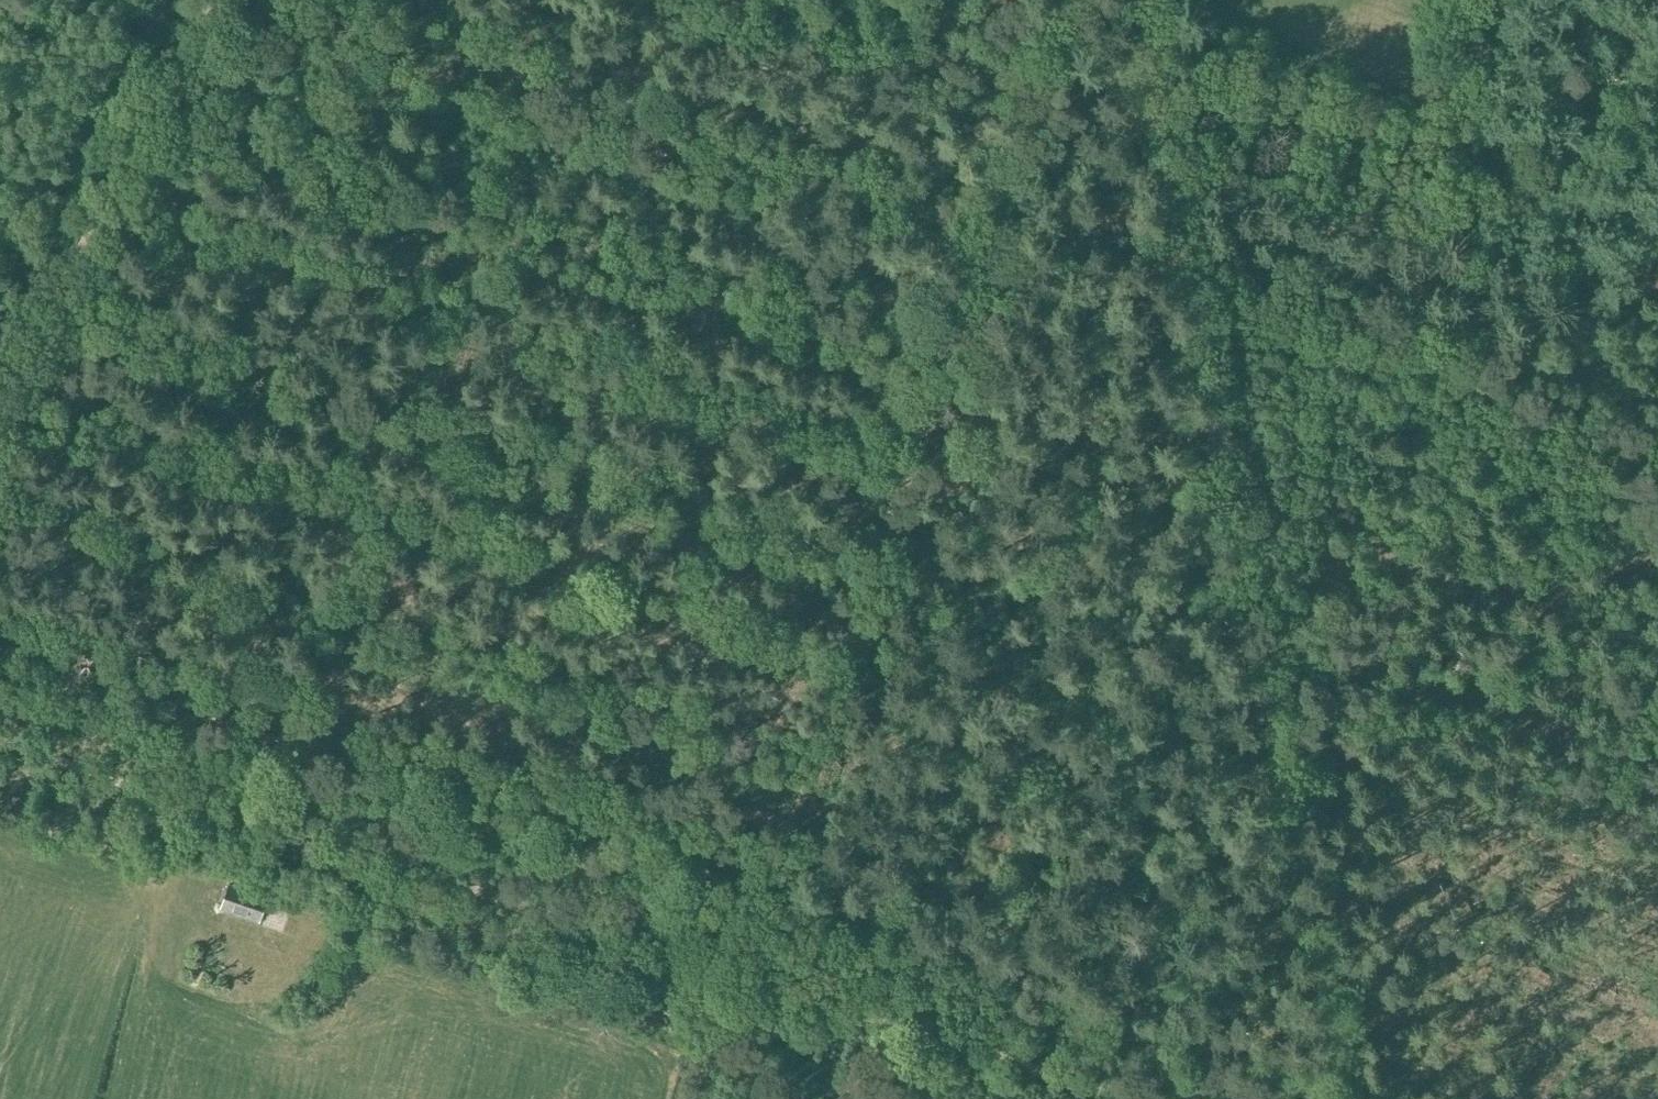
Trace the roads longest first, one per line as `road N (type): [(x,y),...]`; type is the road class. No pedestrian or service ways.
road 1 (track): [(0,736),(1127,1098)]
road 2 (track): [(204,0),(0,397)]

